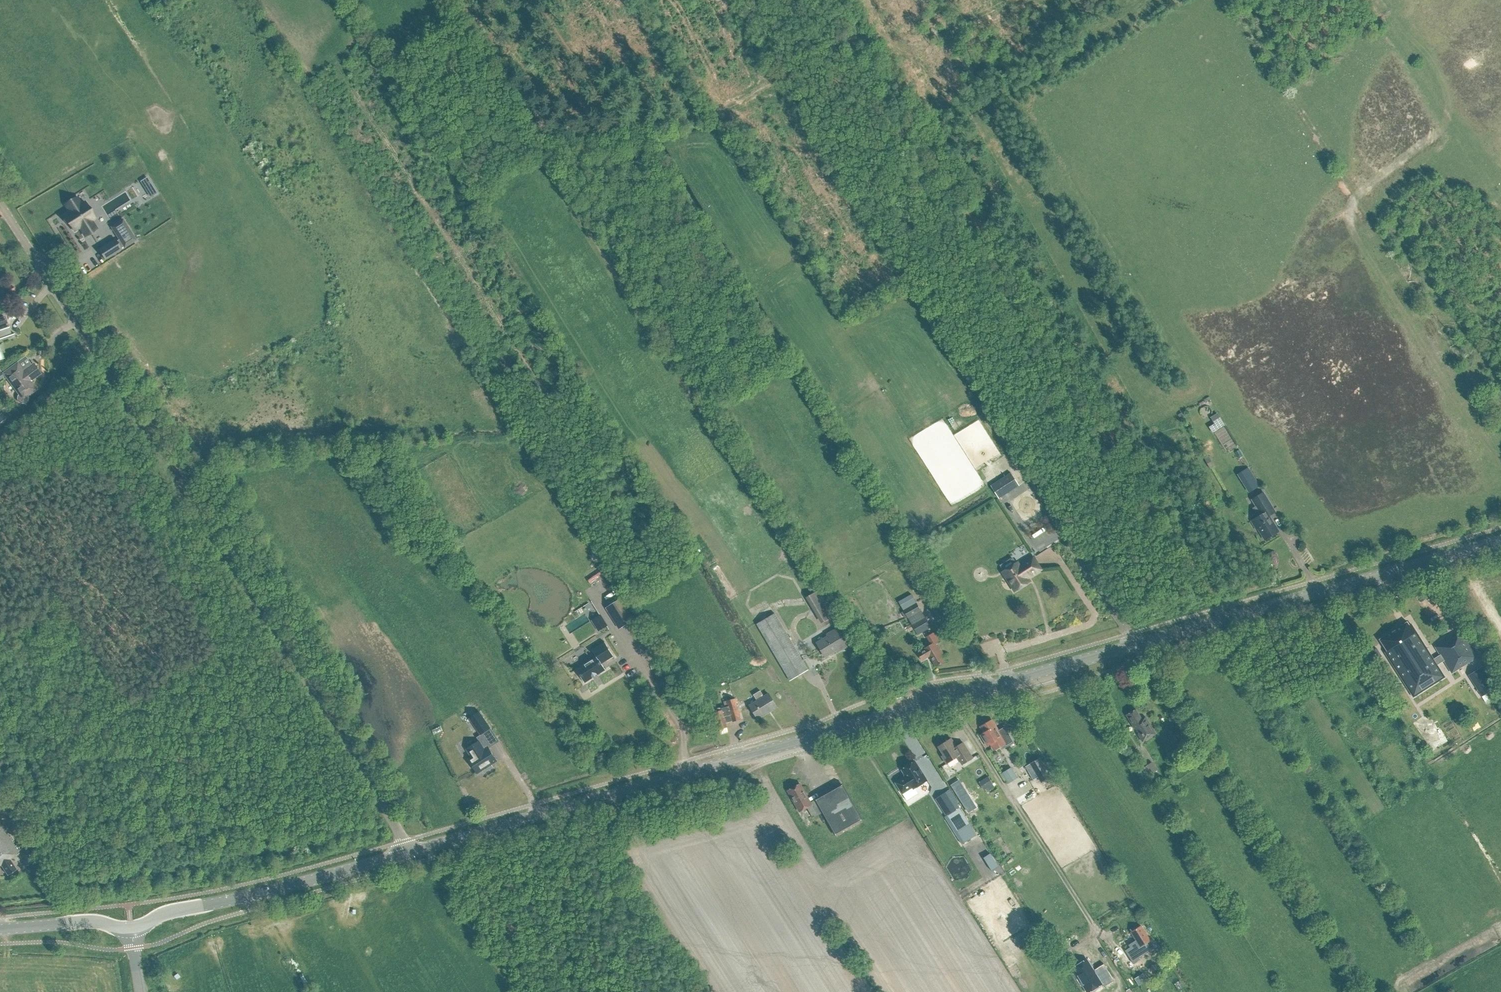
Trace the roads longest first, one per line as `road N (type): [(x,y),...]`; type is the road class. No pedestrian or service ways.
road 1 (primary): [(405,853),(1500,541)]
road 2 (tertiary): [(405,853),(384,807),(0,205)]
road 3 (primary): [(131,928),(405,853)]
road 4 (primary): [(0,929),(91,921),(131,928)]

